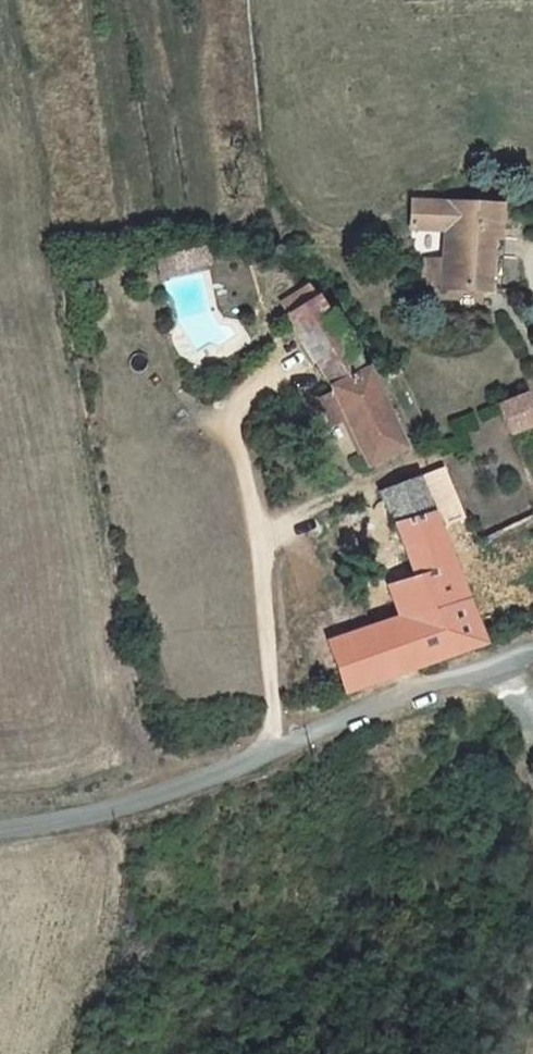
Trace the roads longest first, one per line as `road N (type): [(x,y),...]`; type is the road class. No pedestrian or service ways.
road 1 (unclassified): [(0,829),(91,817),(185,786),(532,648)]
road 2 (track): [(532,806),(520,715),(489,665)]

